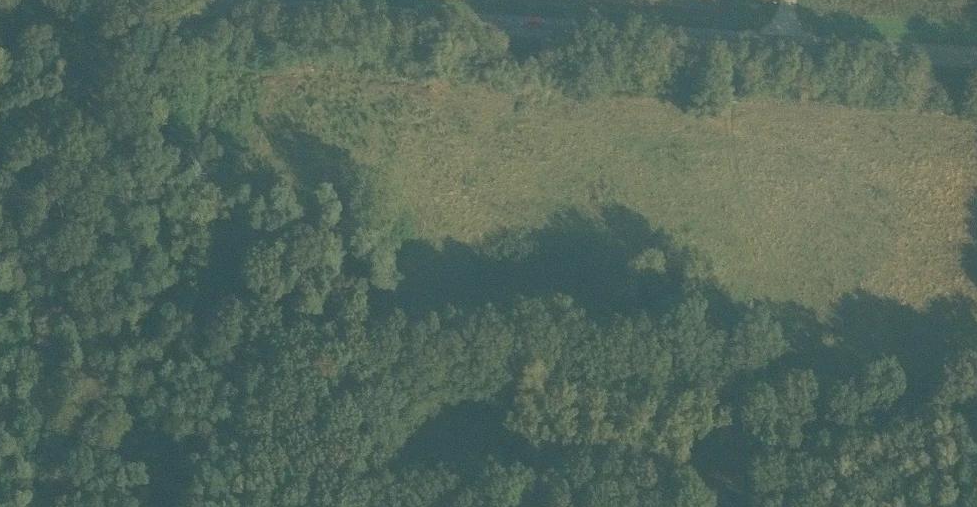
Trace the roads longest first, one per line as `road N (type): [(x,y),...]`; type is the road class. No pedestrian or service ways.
road 1 (unclassified): [(295,0),(783,34)]
road 2 (unclassified): [(976,47),(783,34)]

